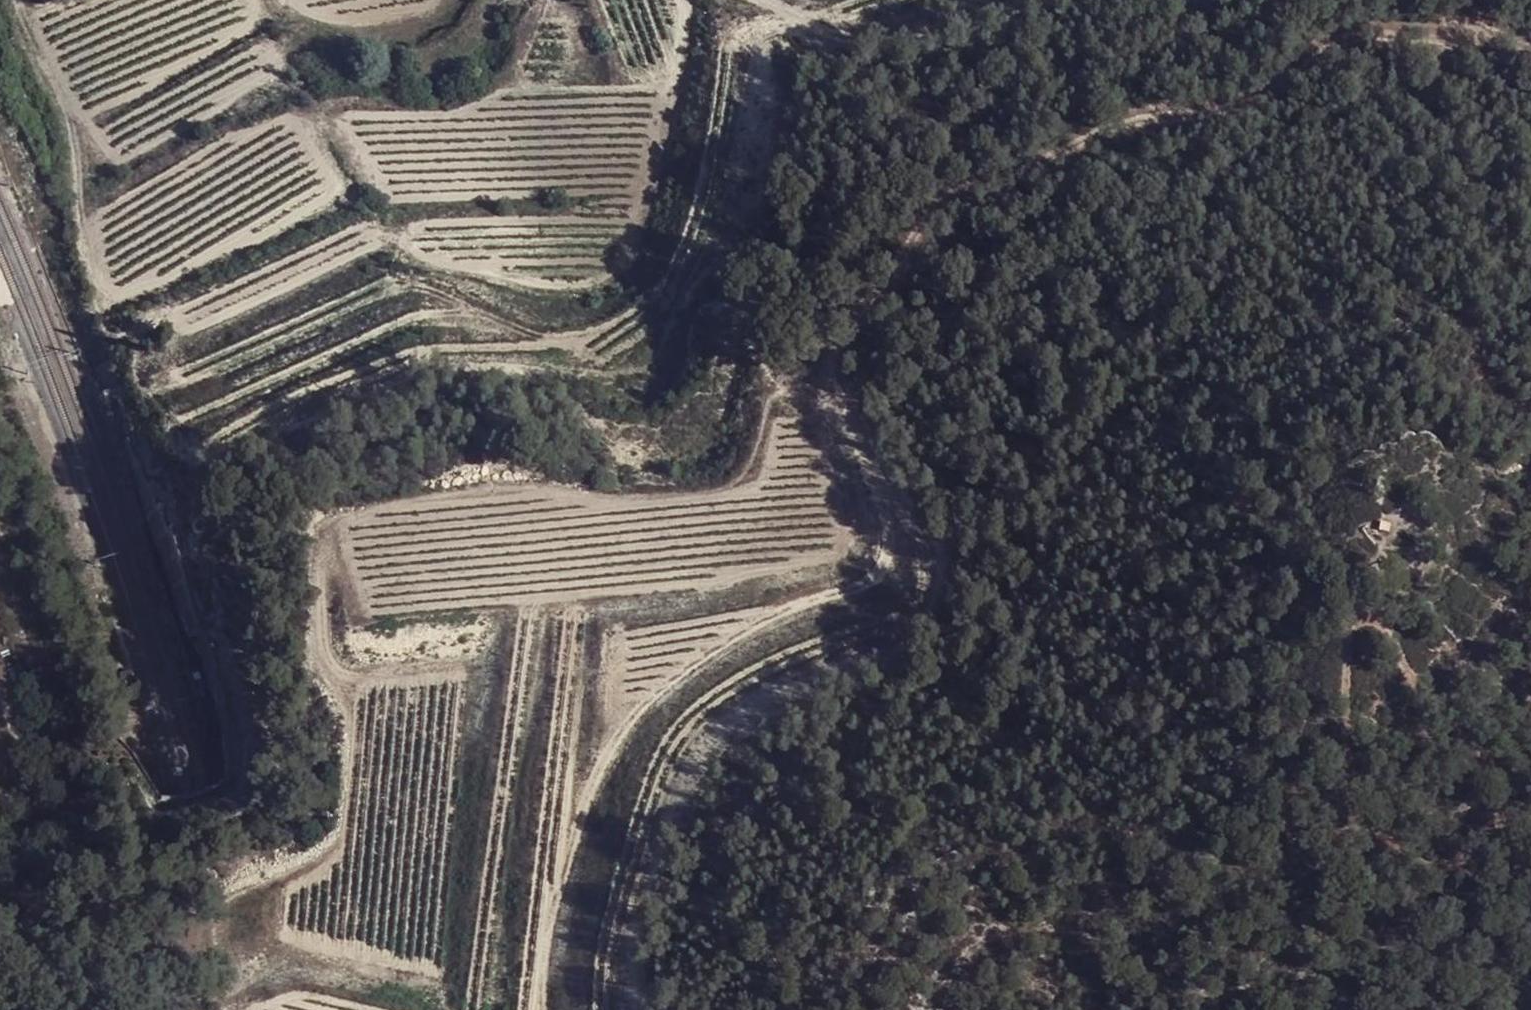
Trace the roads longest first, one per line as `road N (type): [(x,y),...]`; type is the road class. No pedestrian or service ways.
road 1 (track): [(1530,45),(1418,32),(1343,37),(1260,97),(1139,120),(919,207),(882,281),(824,356),(925,554)]
road 2 (track): [(902,517),(874,573),(708,655),(599,759),(544,939),(545,1009)]

